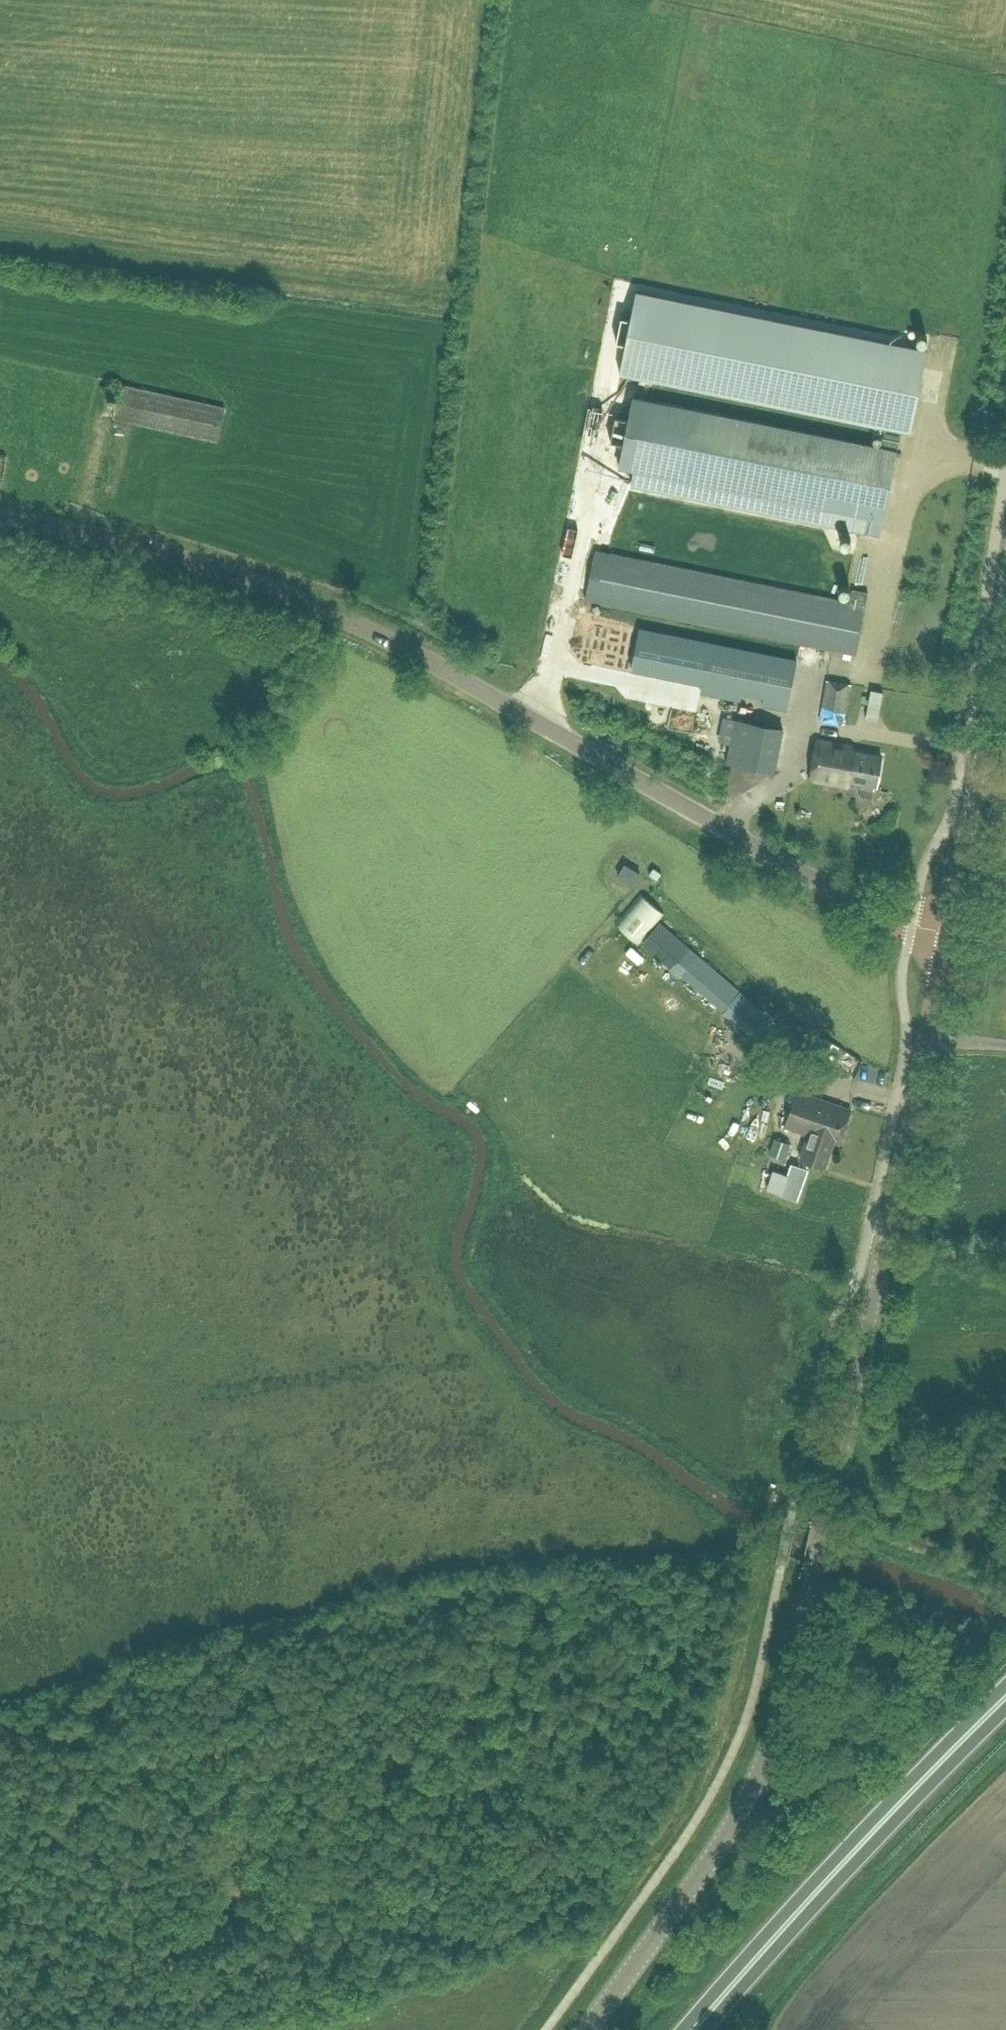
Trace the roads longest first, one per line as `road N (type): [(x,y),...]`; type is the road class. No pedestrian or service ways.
road 1 (tertiary): [(587,2029),(670,1917),(764,1765),(865,1350),(944,951)]
road 2 (tertiary): [(944,951),(355,622),(198,562),(0,518)]
road 3 (trunk): [(692,2029),(1005,1696)]
road 4 (tertiary): [(944,951),(1005,593)]

